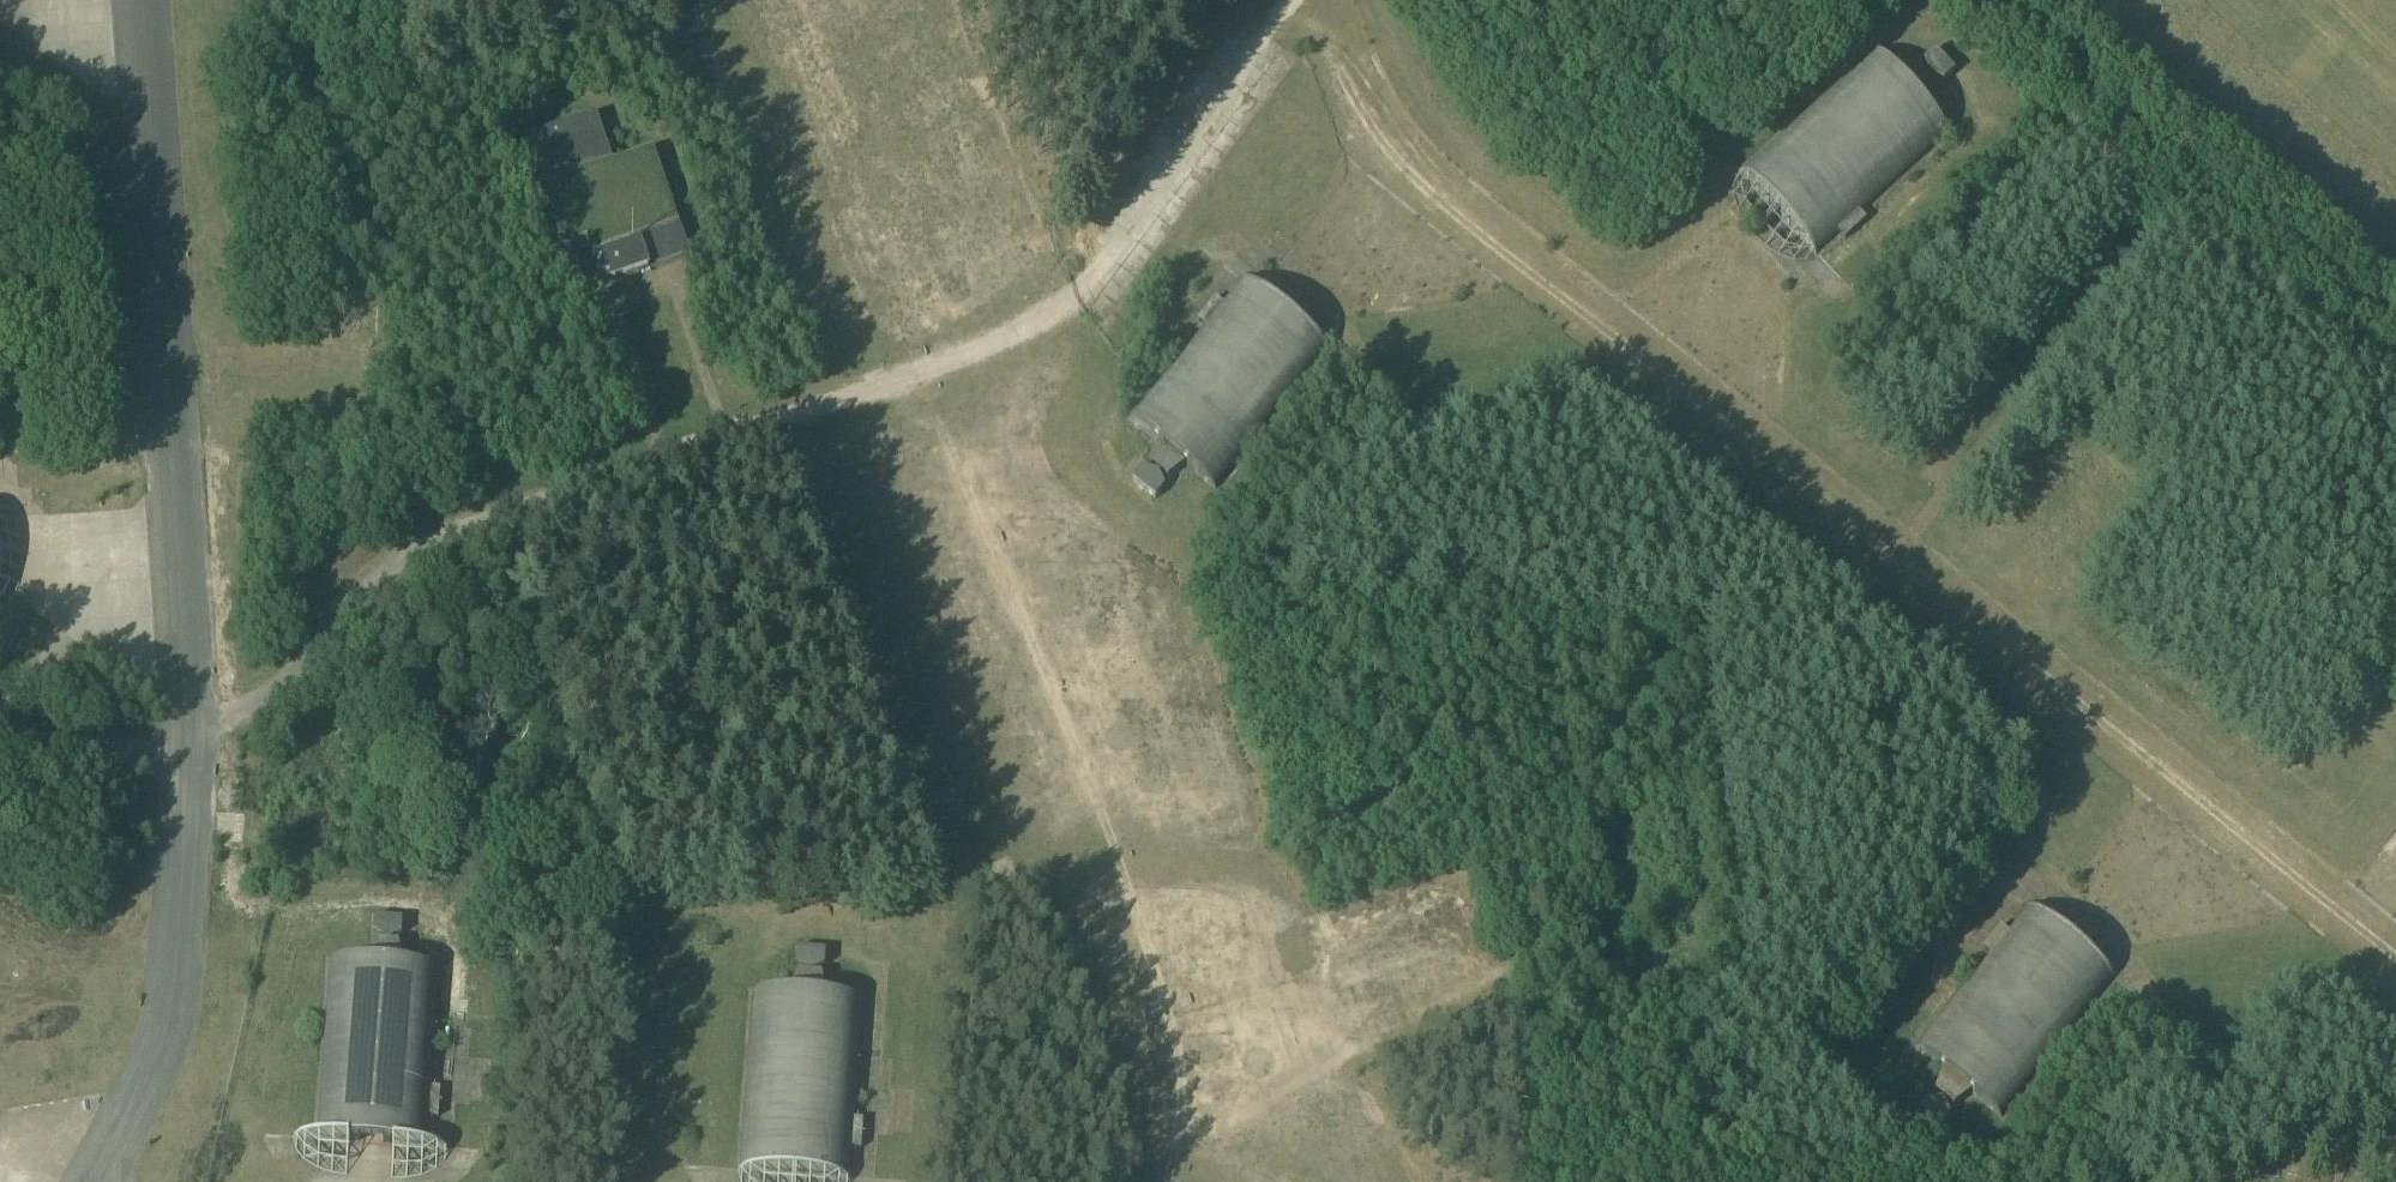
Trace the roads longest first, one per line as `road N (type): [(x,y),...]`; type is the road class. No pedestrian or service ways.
road 1 (track): [(1310,0),(1376,143),(2395,950)]
road 2 (track): [(760,424),(918,376),(1076,302)]

